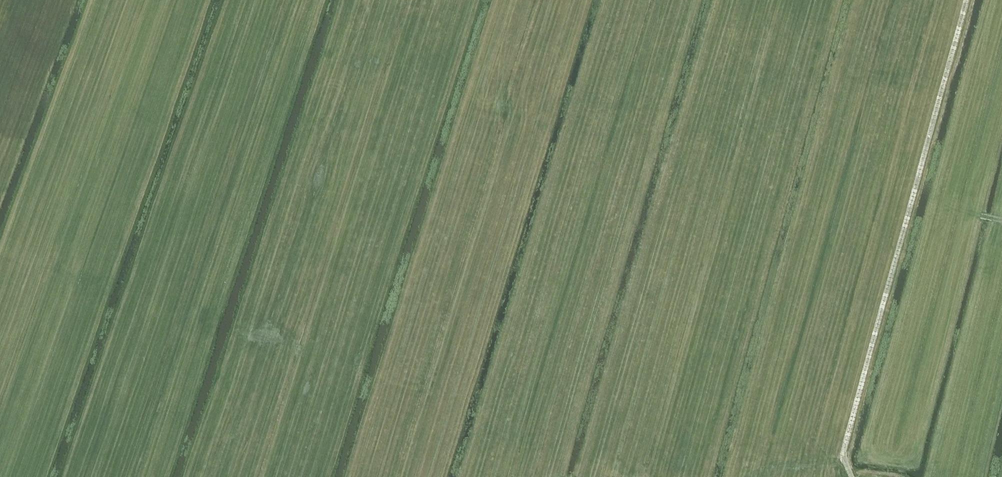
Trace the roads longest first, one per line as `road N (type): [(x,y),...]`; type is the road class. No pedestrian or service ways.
road 1 (track): [(969,0),(846,450),(857,476)]

